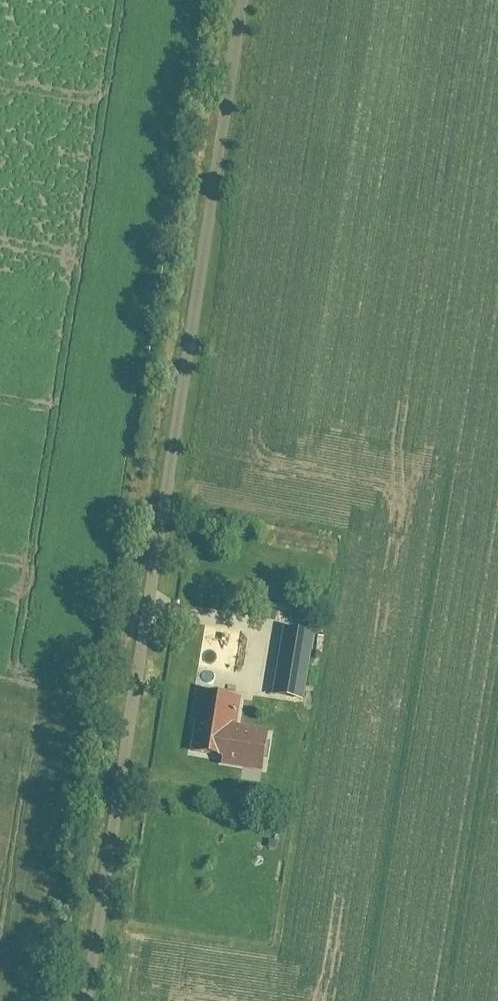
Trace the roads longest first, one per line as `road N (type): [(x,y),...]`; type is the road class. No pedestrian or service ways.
road 1 (residential): [(249,0),(94,1000)]

